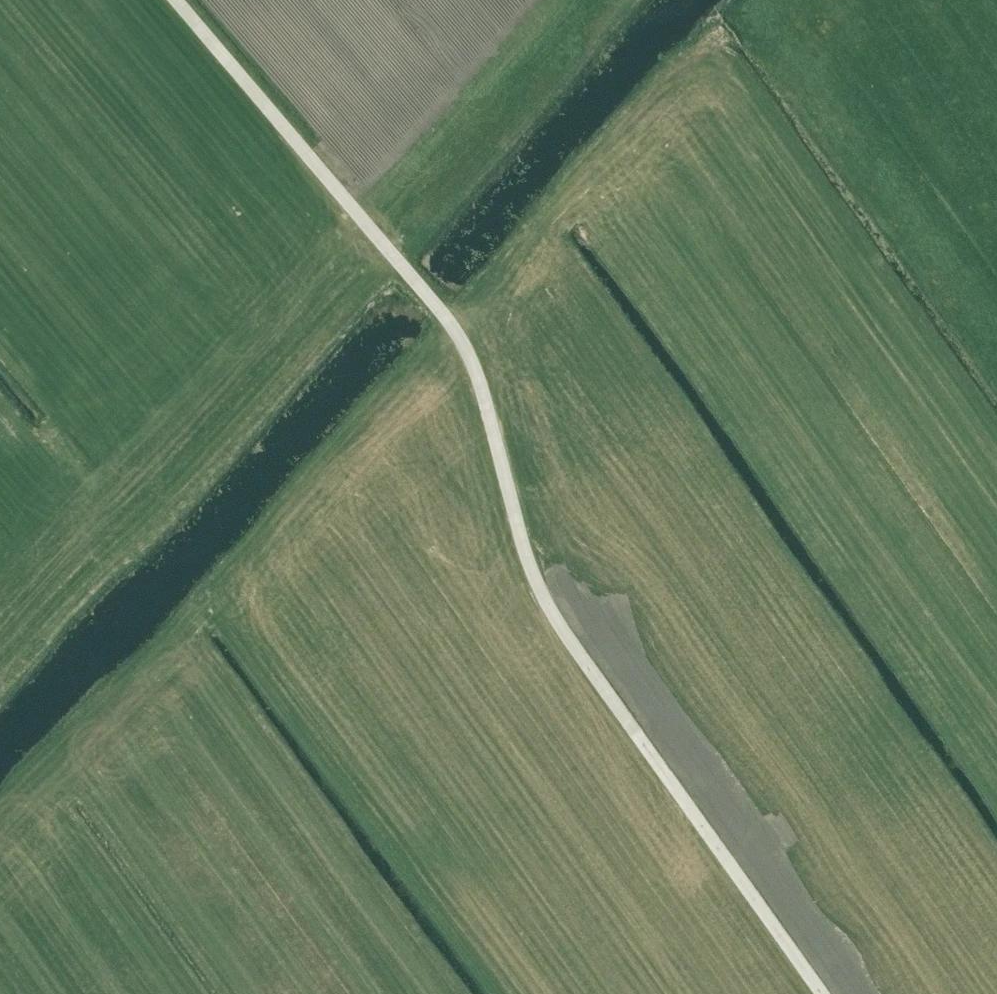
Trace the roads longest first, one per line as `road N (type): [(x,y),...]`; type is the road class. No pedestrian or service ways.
road 1 (track): [(173,0),(475,344),(517,552),(533,593),(819,993)]

